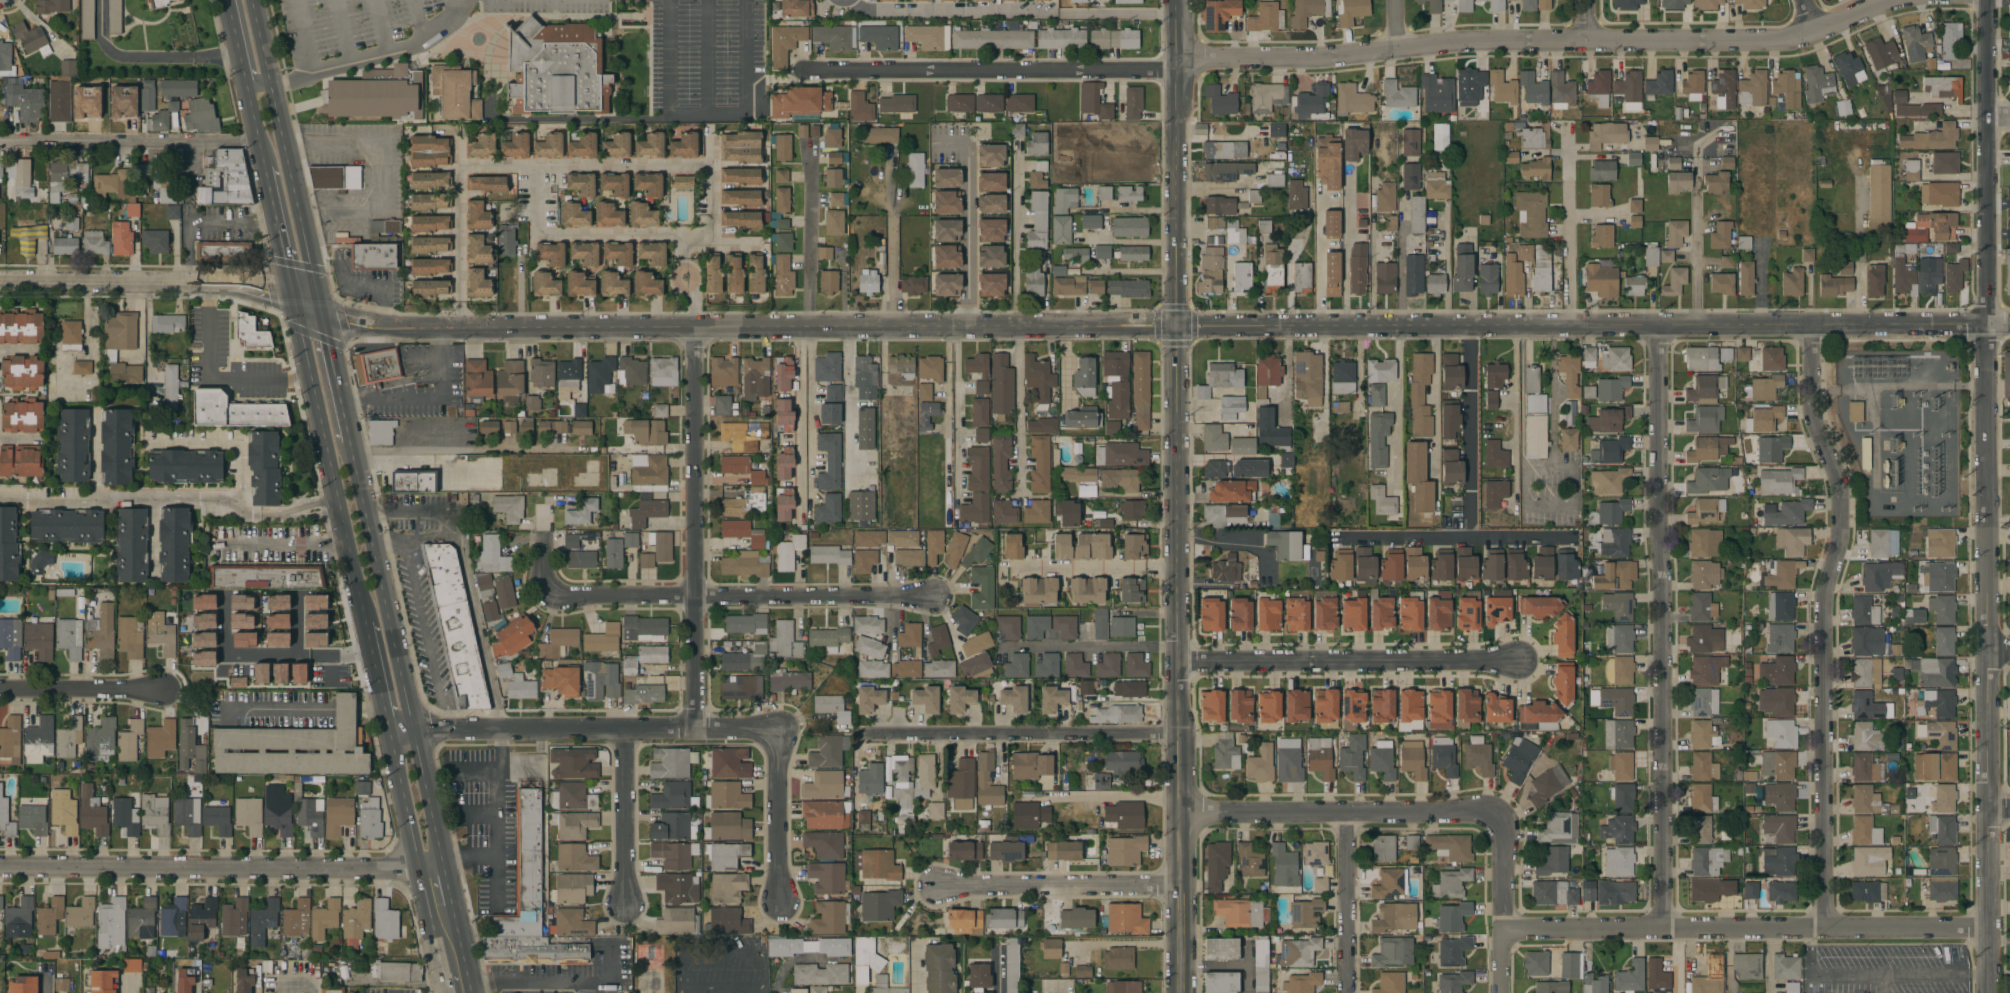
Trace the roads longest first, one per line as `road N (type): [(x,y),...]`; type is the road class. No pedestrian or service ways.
road 1 (tertiary): [(298,318),(691,329),(2009,329)]
road 2 (residential): [(800,71),(1155,71),(1201,60),(1465,39),(1769,42),(1816,33),(1897,0)]
road 3 (tertiary): [(1174,0),(1177,992)]
road 4 (residential): [(1988,0),(1987,992)]
road 5 (residential): [(1807,330),(1809,415),(1841,522),(1820,607),(1823,932)]
road 6 (residential): [(1660,328),(1662,931)]
road 7 (residential): [(1502,931),(1987,935)]
road 8 (residential): [(442,871),(0,866)]
road 9 (primary): [(442,871),(348,440)]
road 10 (residential): [(694,329),(694,729)]
road 11 (residential): [(555,593),(931,595)]
road 12 (residential): [(388,731),(758,731)]
road 13 (residential): [(1176,663),(1518,662)]
road 14 (residential): [(1176,817),(1503,823)]
road 15 (tertiary): [(315,295),(215,284),(0,282)]
road 16 (primary): [(298,318),(364,619)]
road 17 (residential): [(259,144),(0,145)]
road 18 (primary): [(388,731),(442,972)]
road 19 (residential): [(1581,539),(1336,540)]
road 20 (residential): [(942,889),(1177,887)]
road 21 (primary): [(315,295),(269,84)]
road 22 (residential): [(1473,329),(1470,539)]
road 23 (residential): [(1347,815),(1348,992)]
road 24 (residential): [(625,728),(624,903)]
road 25 (residential): [(778,898),(777,762),(758,731)]
road 26 (residential): [(160,689),(0,688)]
road 27 (primary): [(227,0),(259,144)]
road 28 (residential): [(1042,794),(1176,795)]
road 29 (primary): [(265,169),(290,291)]
road 30 (primary): [(348,440),(321,320)]

